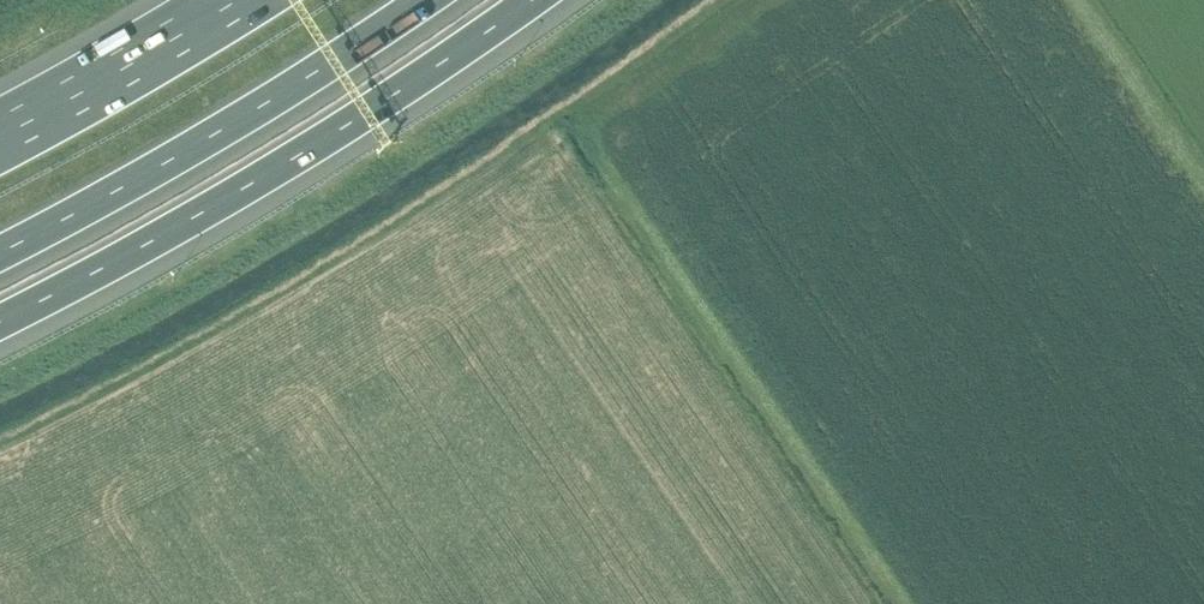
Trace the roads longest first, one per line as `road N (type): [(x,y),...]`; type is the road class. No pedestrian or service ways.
road 1 (motorway): [(0,323),(333,133),(530,0)]
road 2 (motorway): [(0,257),(274,105),(434,0)]
road 3 (motorway): [(238,0),(0,141)]

